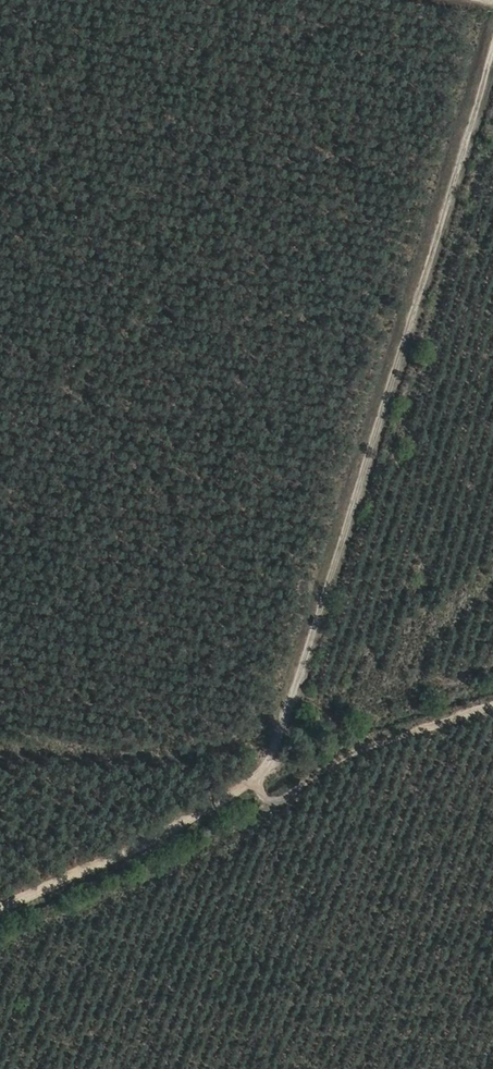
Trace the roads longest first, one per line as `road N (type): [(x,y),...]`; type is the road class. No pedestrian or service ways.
road 1 (track): [(257,783),(492,74)]
road 2 (track): [(492,712),(348,757),(272,816),(257,783),(0,909)]

